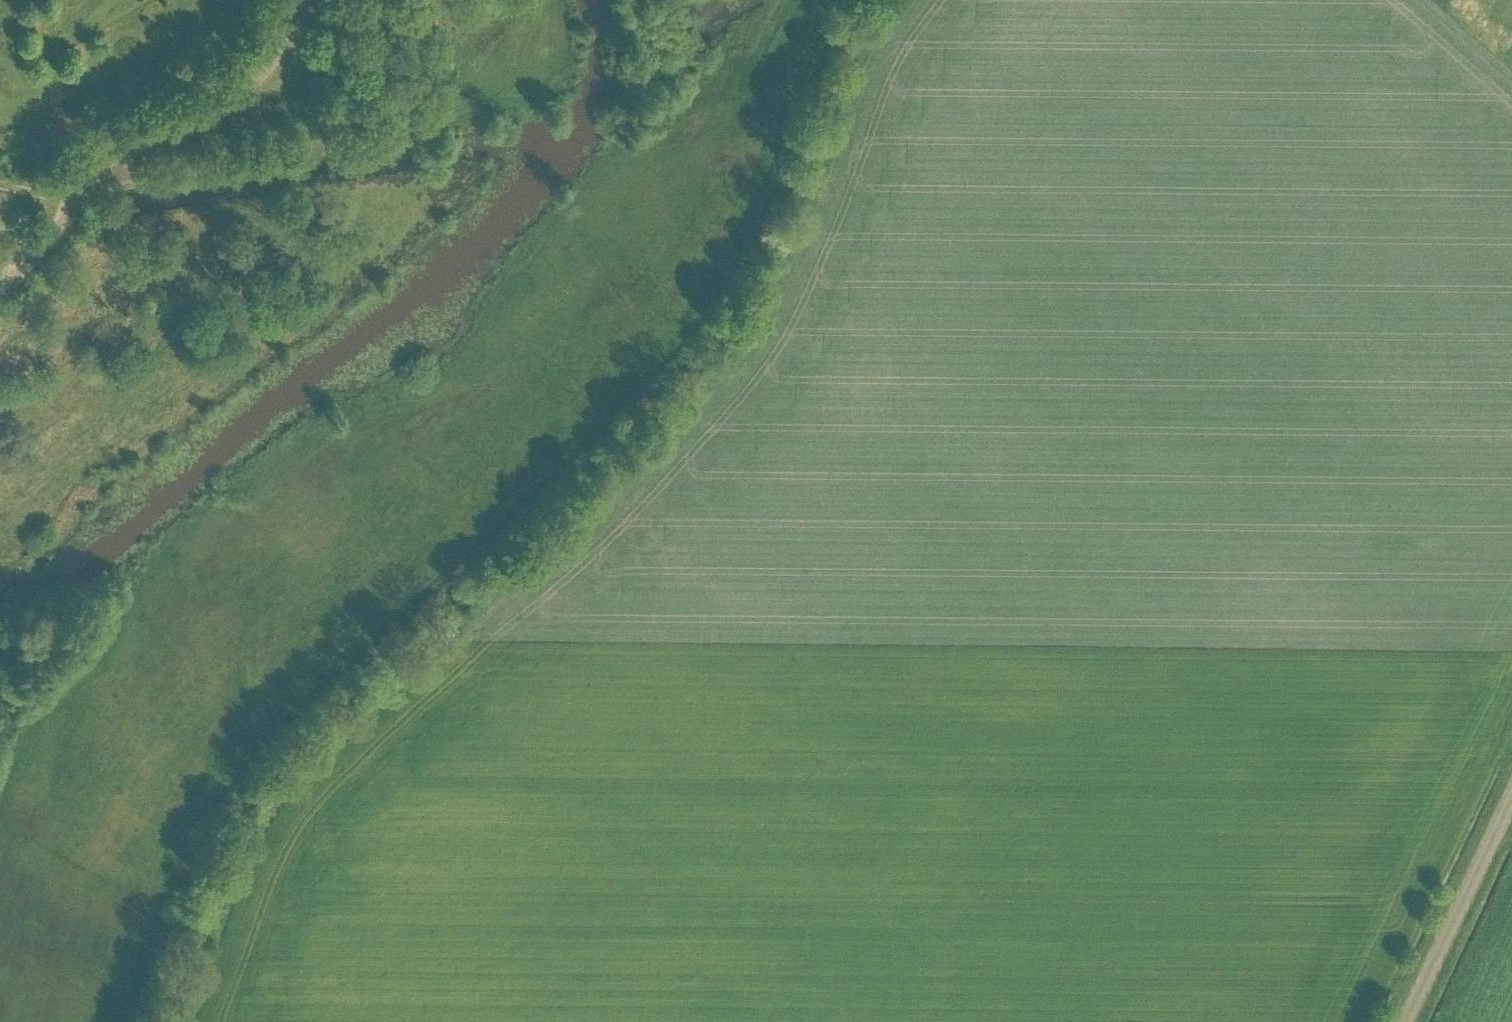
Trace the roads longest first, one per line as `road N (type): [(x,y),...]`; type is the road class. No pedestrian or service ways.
road 1 (unclassified): [(0,295),(97,169),(252,84),(305,0)]
road 2 (unclassified): [(1408,1021),(1511,803)]

